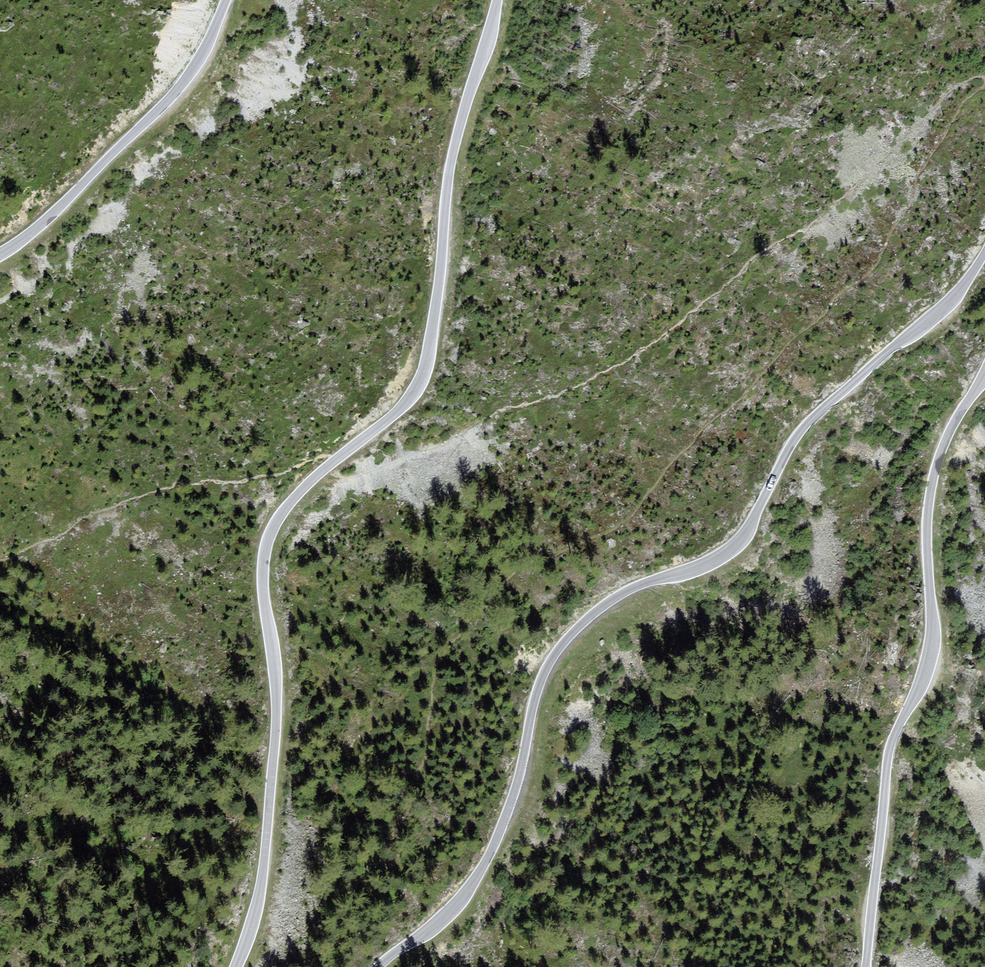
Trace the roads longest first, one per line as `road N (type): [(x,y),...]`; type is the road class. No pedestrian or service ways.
road 1 (unclassified): [(497,0),(453,155),(424,373),(397,412),(290,502),(265,550),(274,755),(262,876),(236,966)]
road 2 (unclassified): [(378,966),(464,897),(492,851),(553,658),(583,620),(741,543),(799,435),(946,304),(984,255)]
road 3 (unclassified): [(984,379),(937,470),(933,650),(890,771),(868,966)]
road 4 (unclassified): [(0,255),(54,213),(177,91),(227,0)]

